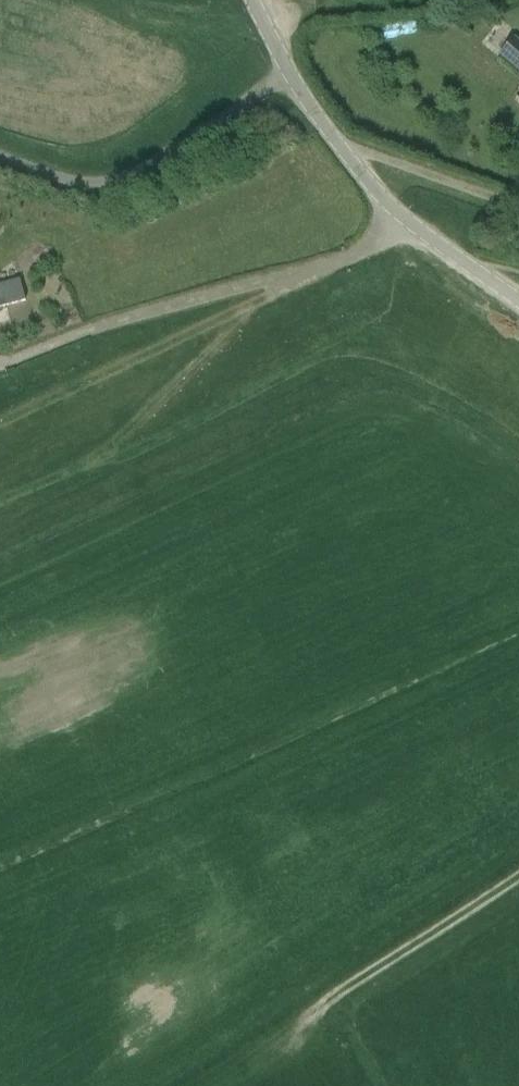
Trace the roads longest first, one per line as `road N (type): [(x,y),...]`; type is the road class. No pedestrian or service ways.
road 1 (tertiary): [(518,301),(408,221),(359,171),(301,93),(257,0)]

